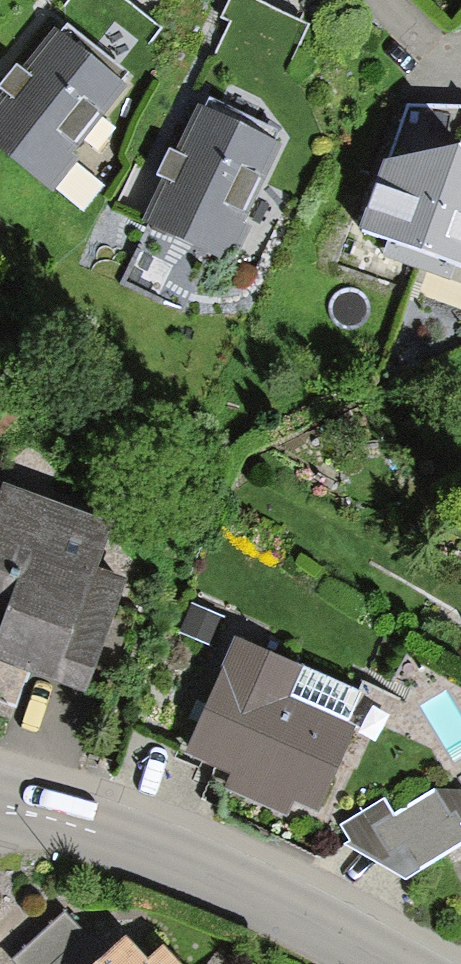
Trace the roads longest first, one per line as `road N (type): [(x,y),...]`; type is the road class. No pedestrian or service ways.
road 1 (tertiary): [(404,963),(250,888),(0,806)]

